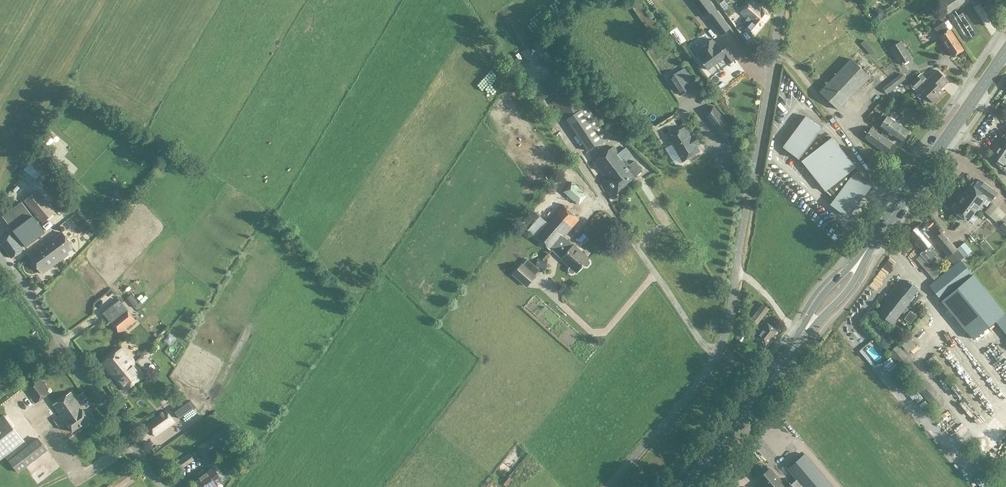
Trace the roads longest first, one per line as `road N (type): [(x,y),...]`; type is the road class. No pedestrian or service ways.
road 1 (unclassified): [(608,486),(705,373),(725,336),(783,0)]
road 2 (unclassified): [(161,486),(0,256)]
road 3 (primary): [(863,255),(1005,51)]
road 4 (primary): [(687,486),(801,337)]

